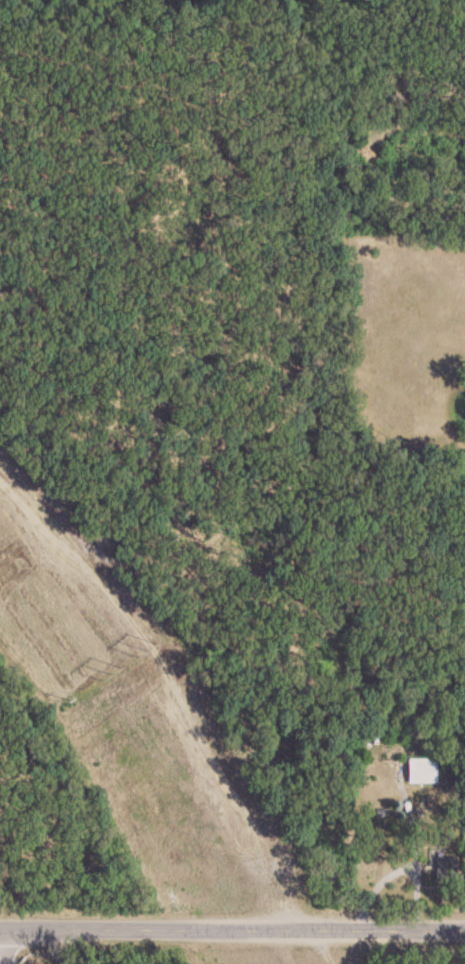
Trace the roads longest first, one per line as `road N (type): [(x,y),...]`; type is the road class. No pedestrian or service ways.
road 1 (residential): [(0,937),(464,930)]

